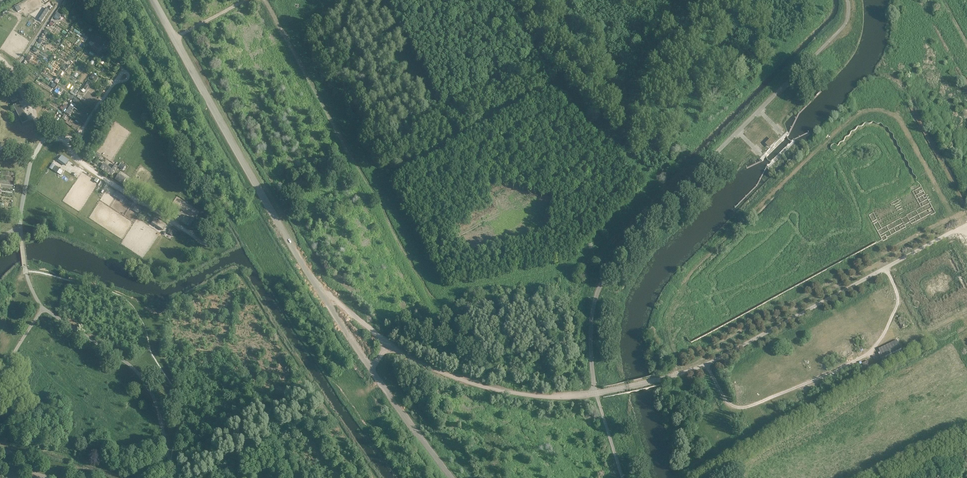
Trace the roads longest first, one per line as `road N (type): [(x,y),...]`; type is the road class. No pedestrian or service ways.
road 1 (unclassified): [(323,293),(153,0)]
road 2 (unclassified): [(625,389),(559,397),(499,390),(390,345)]
road 3 (unclassified): [(448,477),(370,367)]

